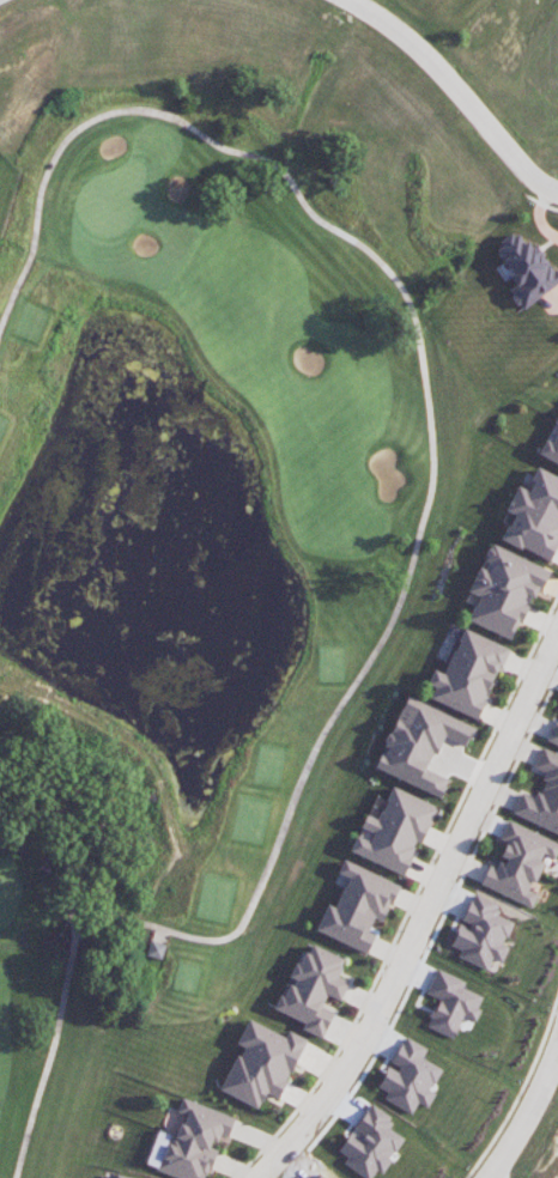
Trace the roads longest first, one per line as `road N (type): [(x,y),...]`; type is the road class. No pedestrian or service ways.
road 1 (residential): [(557,633),(347,1073),(302,1137),(255,1177)]
road 2 (residential): [(557,192),(536,183),(441,72),(381,19),(344,0)]
road 3 (residential): [(488,1177),(557,1044)]

